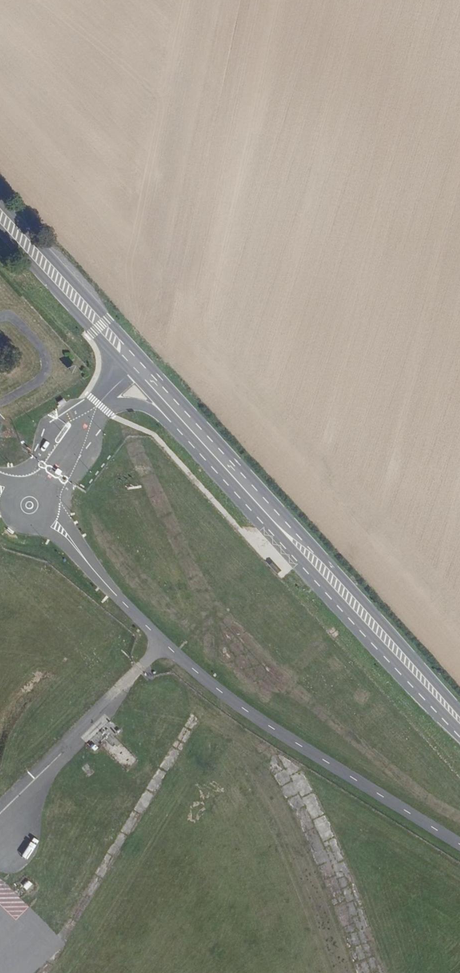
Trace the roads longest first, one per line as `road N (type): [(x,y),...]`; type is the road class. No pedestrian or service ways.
road 1 (primary): [(459,710),(0,201)]
road 2 (primary): [(0,227),(459,734)]

